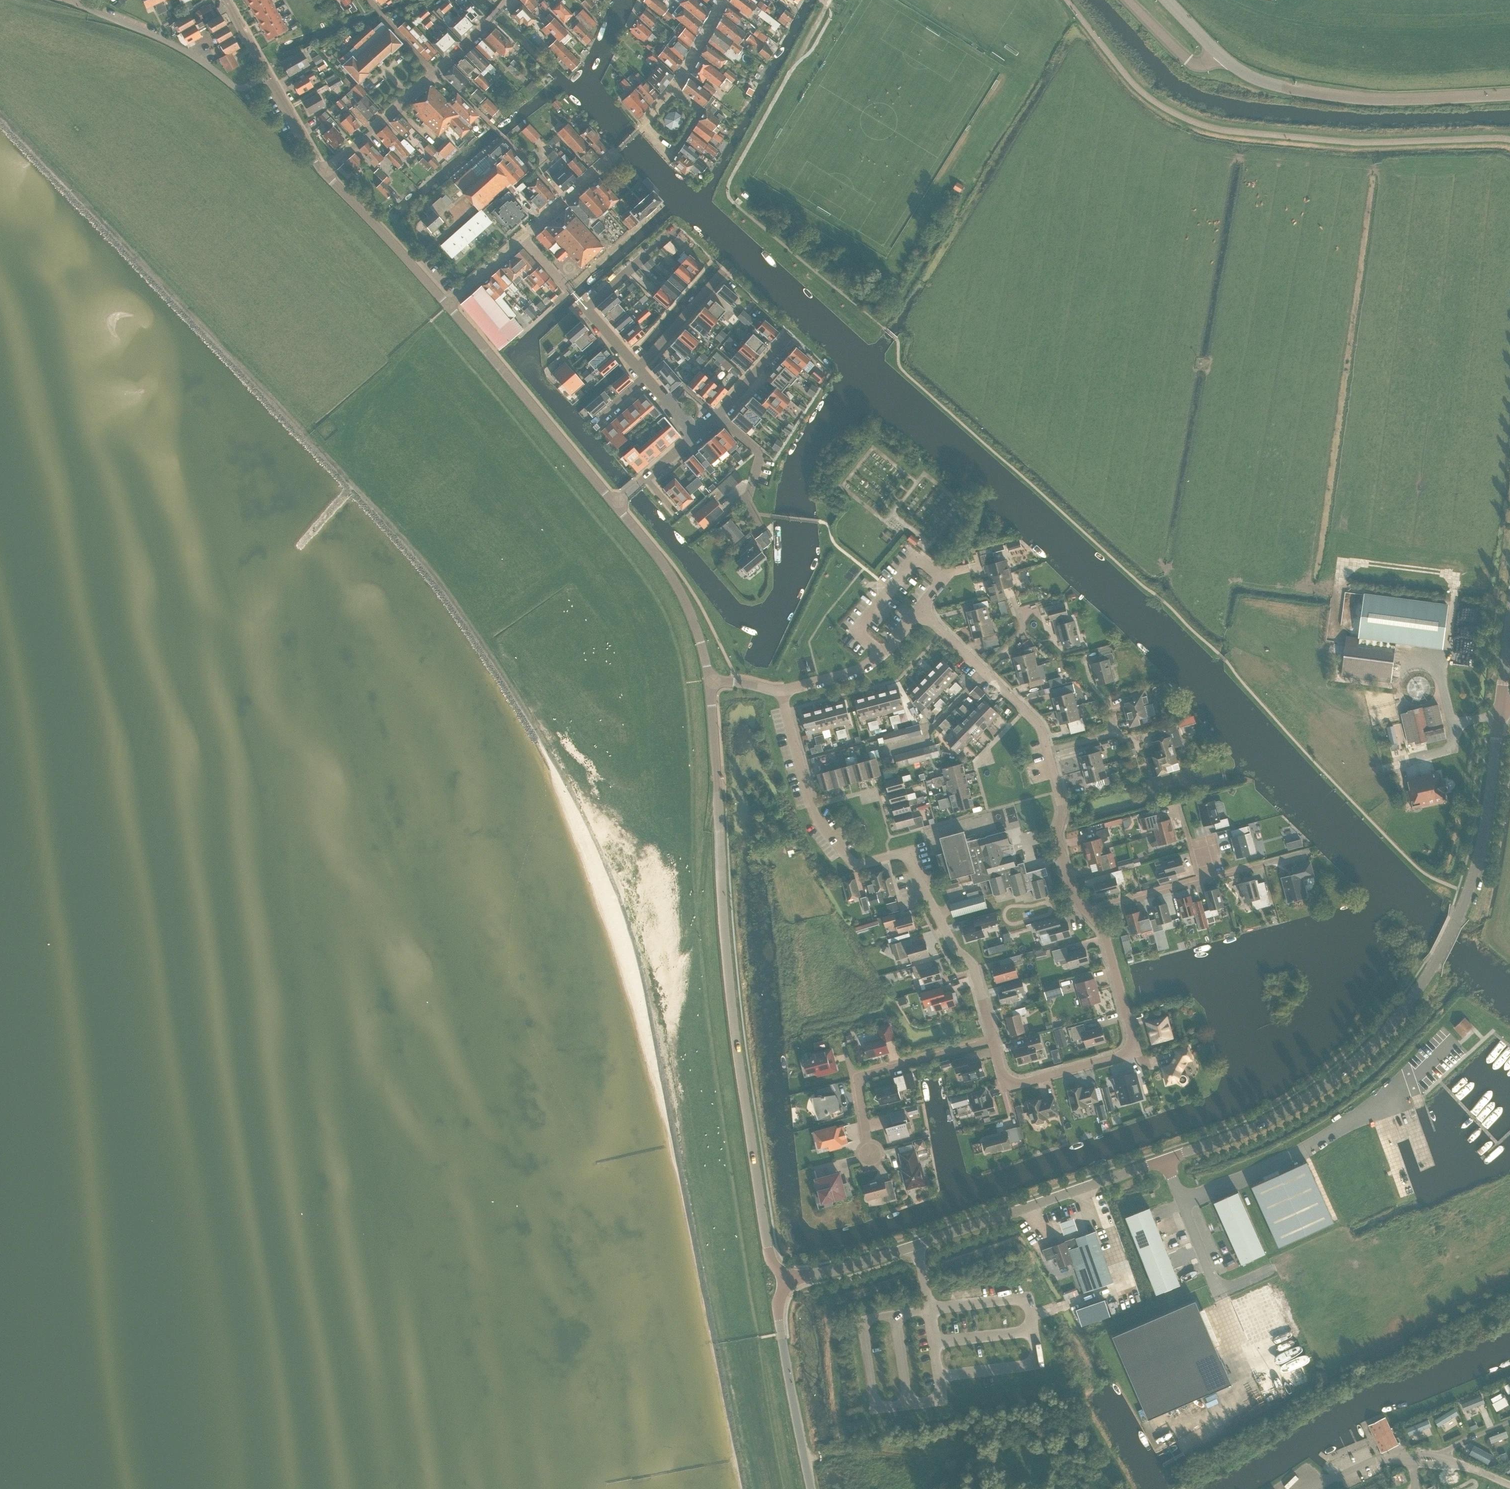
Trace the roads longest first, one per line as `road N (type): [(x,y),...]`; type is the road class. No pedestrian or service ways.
road 1 (tertiary): [(1165,1160),(1316,1092),(1416,993),(1477,866),(1500,707)]
road 2 (tertiary): [(784,1281),(767,1246),(732,1015),(710,681)]
road 3 (residential): [(994,1041),(973,964),(955,948),(902,852),(854,865),(814,814),(782,690)]
road 4 (tertiary): [(784,1281),(1165,1160)]
road 5 (residential): [(994,1041),(1006,1087),(1126,1056),(1133,1041),(1104,932),(1091,917)]
road 6 (unclassified): [(1181,1201),(1338,1129),(1453,1039)]
road 7 (tertiary): [(1509,95),(1406,100),(1295,89),(1251,77),(1219,53)]
road 8 (tertiary): [(615,503),(447,306)]
road 9 (unclassified): [(67,0),(184,50),(235,86),(267,74)]
road 10 (tertiary): [(811,1488),(781,1332),(784,1281)]
road 11 (tertiary): [(710,681),(678,588),(615,503)]
road 12 (residential): [(674,226),(586,308),(637,368)]
road 13 (track): [(804,1460),(882,1453),(931,1461),(986,1438)]
road 14 (tertiary): [(447,306),(324,171)]
road 15 (residential): [(1091,917),(1073,897),(1056,835),(1062,810),(1048,750)]
road 16 (residential): [(782,690),(861,668),(920,611)]
road 17 (residential): [(639,129),(675,88),(725,0)]
road 18 (unclassified): [(1181,1201),(1218,1292),(1270,1270)]
road 19 (residential): [(324,171),(436,73)]
road 20 (residential): [(855,1077),(994,1041)]
road 21 (residential): [(885,750),(929,739),(928,731),(985,672)]
road 22 (residential): [(637,368),(724,273)]
road 23 (residential): [(1091,917),(1105,906),(1211,877)]
road 24 (residential): [(523,235),(615,152)]
road 25 (tertiary): [(1219,53),(1193,63),(1127,0)]

